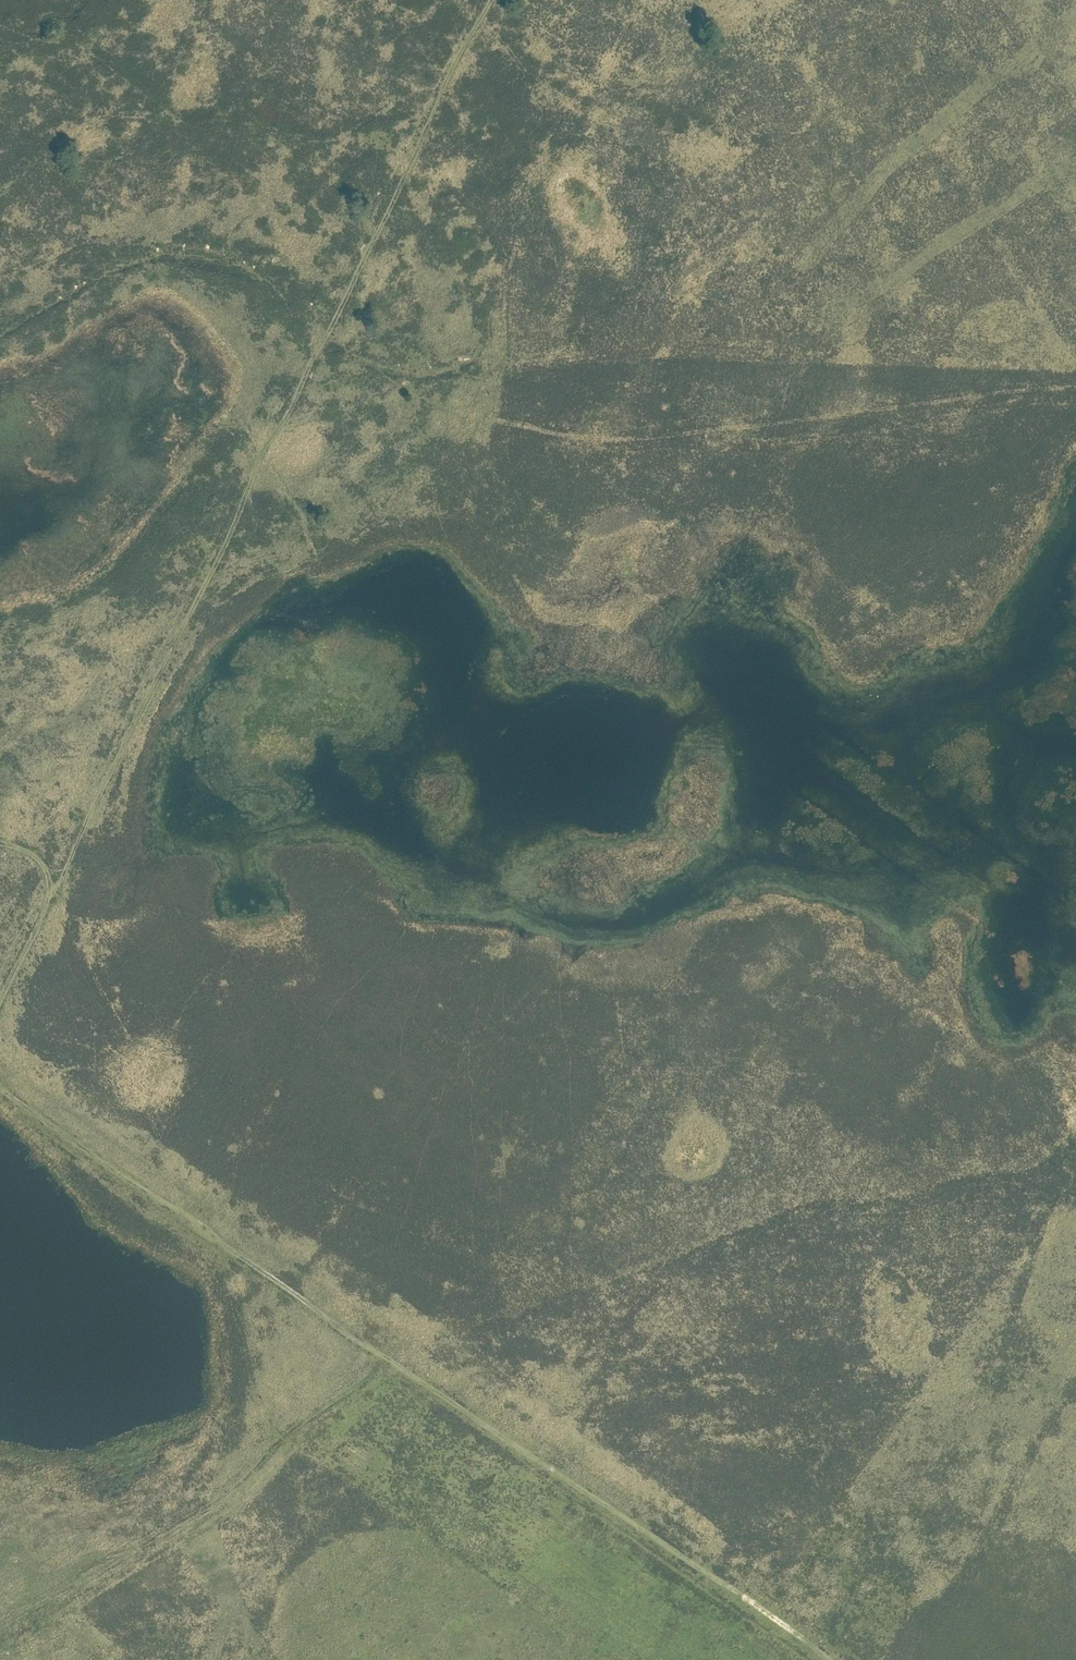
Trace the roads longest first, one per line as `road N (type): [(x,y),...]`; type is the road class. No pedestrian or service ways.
road 1 (track): [(0,997),(489,0)]
road 2 (track): [(829,1659),(0,1089)]

